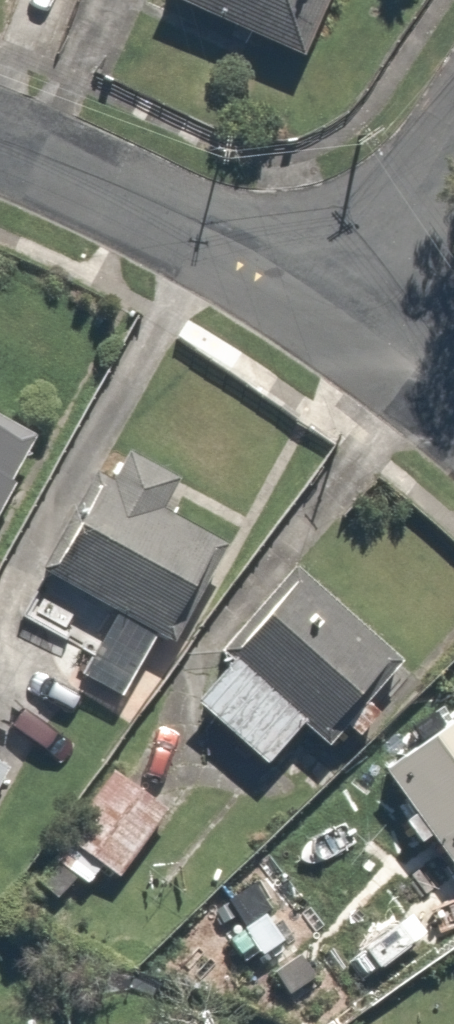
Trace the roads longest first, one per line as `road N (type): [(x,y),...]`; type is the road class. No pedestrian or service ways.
road 1 (residential): [(0,141),(320,310)]
road 2 (residential): [(320,310),(453,128)]
road 3 (residential): [(320,310),(453,411)]

